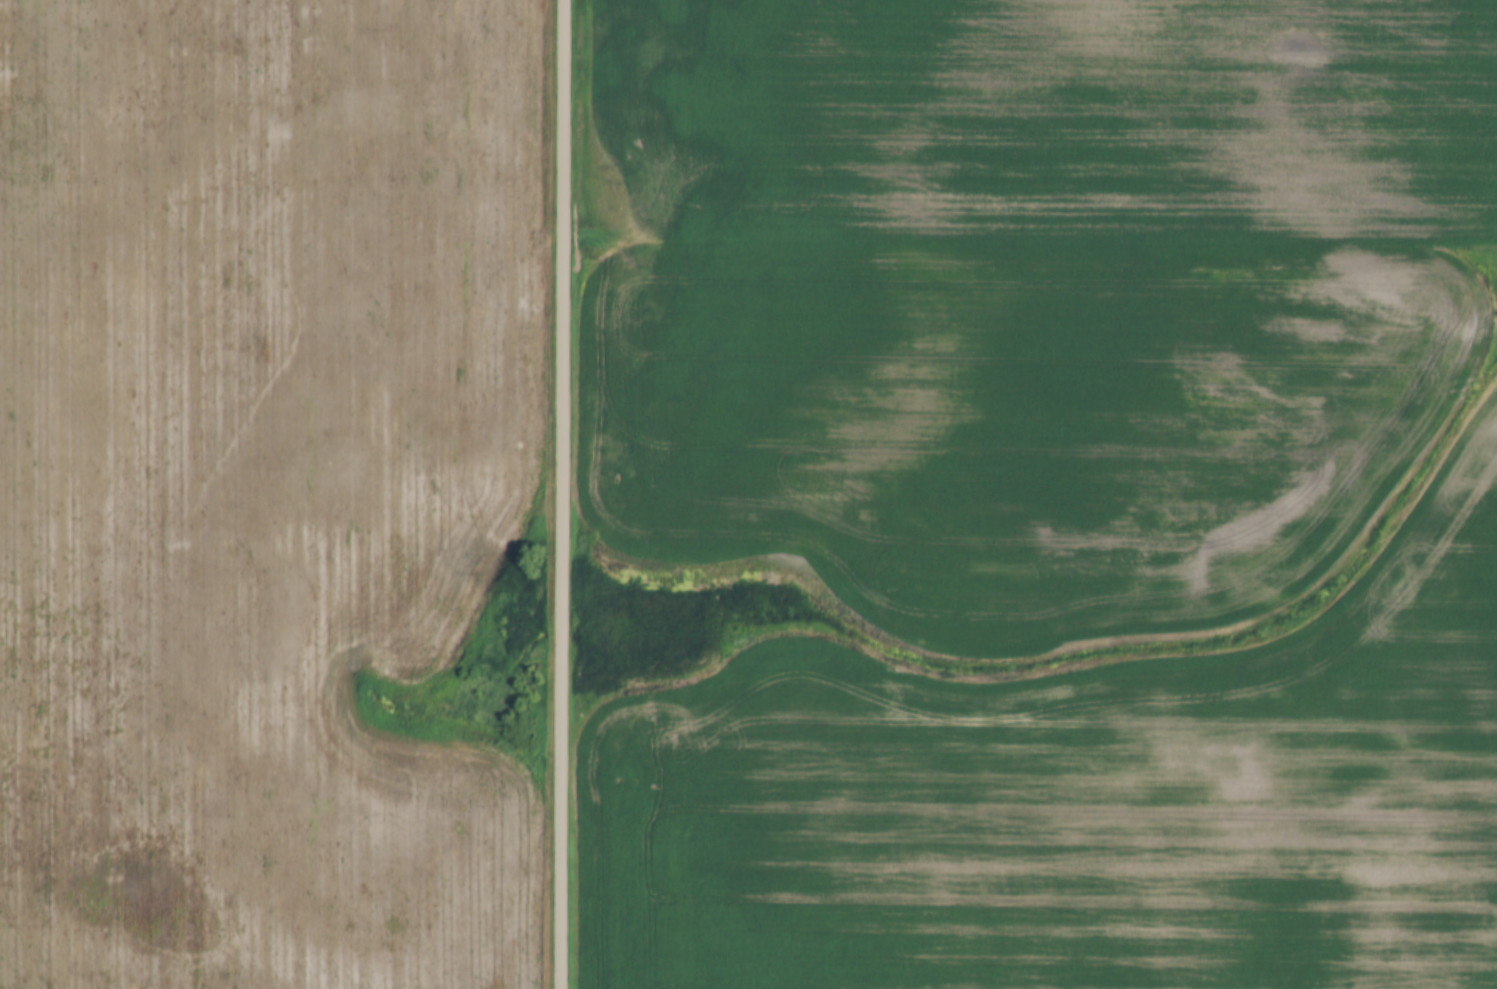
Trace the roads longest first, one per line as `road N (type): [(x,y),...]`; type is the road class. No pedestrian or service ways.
road 1 (residential): [(564,988),(566,0)]

